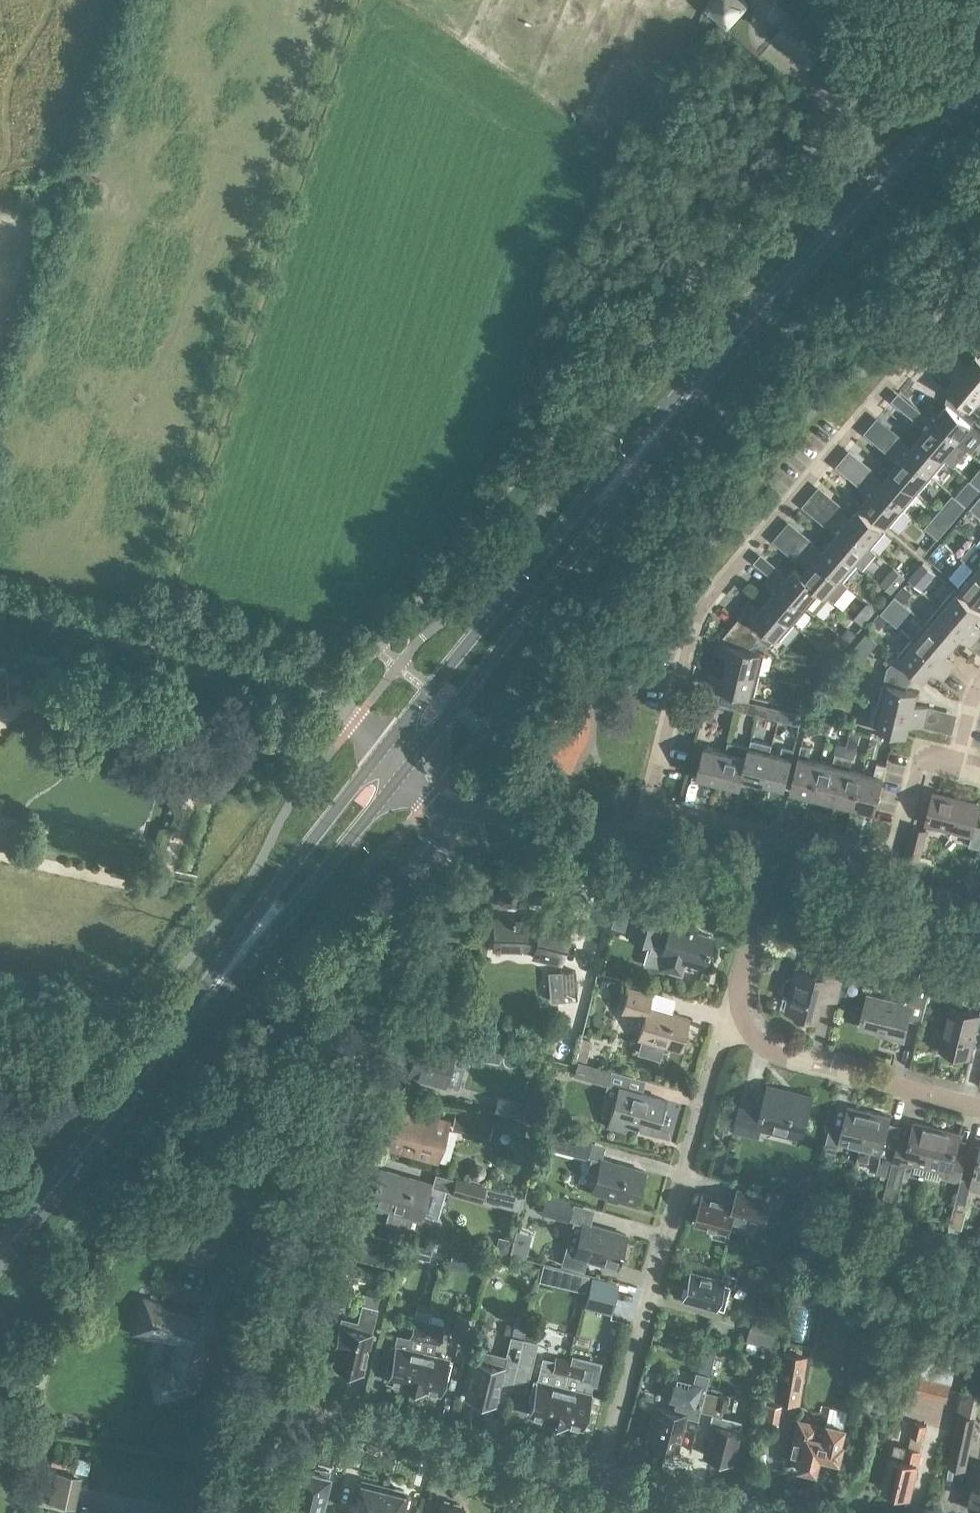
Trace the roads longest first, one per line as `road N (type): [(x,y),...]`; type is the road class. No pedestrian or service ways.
road 1 (unclassified): [(338,699),(525,470),(835,135),(865,95),(896,0)]
road 2 (residential): [(257,1402),(396,911),(461,810)]
road 3 (residential): [(649,805),(694,628),(709,598),(947,327),(979,300)]
road 4 (primary): [(716,361),(648,426),(387,745)]
road 5 (residential): [(602,1476),(737,989)]
road 6 (primary): [(416,755),(716,361)]
road 7 (residential): [(955,772),(920,764),(894,865),(649,805)]
road 8 (primary): [(716,361),(979,76)]
road 9 (primary): [(387,745),(192,1001),(164,1050)]
road 10 (primary): [(164,1050),(204,1016),(398,777)]
road 11 (residential): [(602,1476),(257,1402)]
road 12 (unclassified): [(0,607),(209,653),(338,699)]
road 13 (residential): [(979,1108),(784,1060),(753,1038),(737,989)]
road 14 (primary): [(0,1256),(164,1050)]
road 15 (residential): [(737,989),(758,917),(750,882),(724,862),(640,841)]
road 16 (residential): [(757,1512),(602,1476)]

